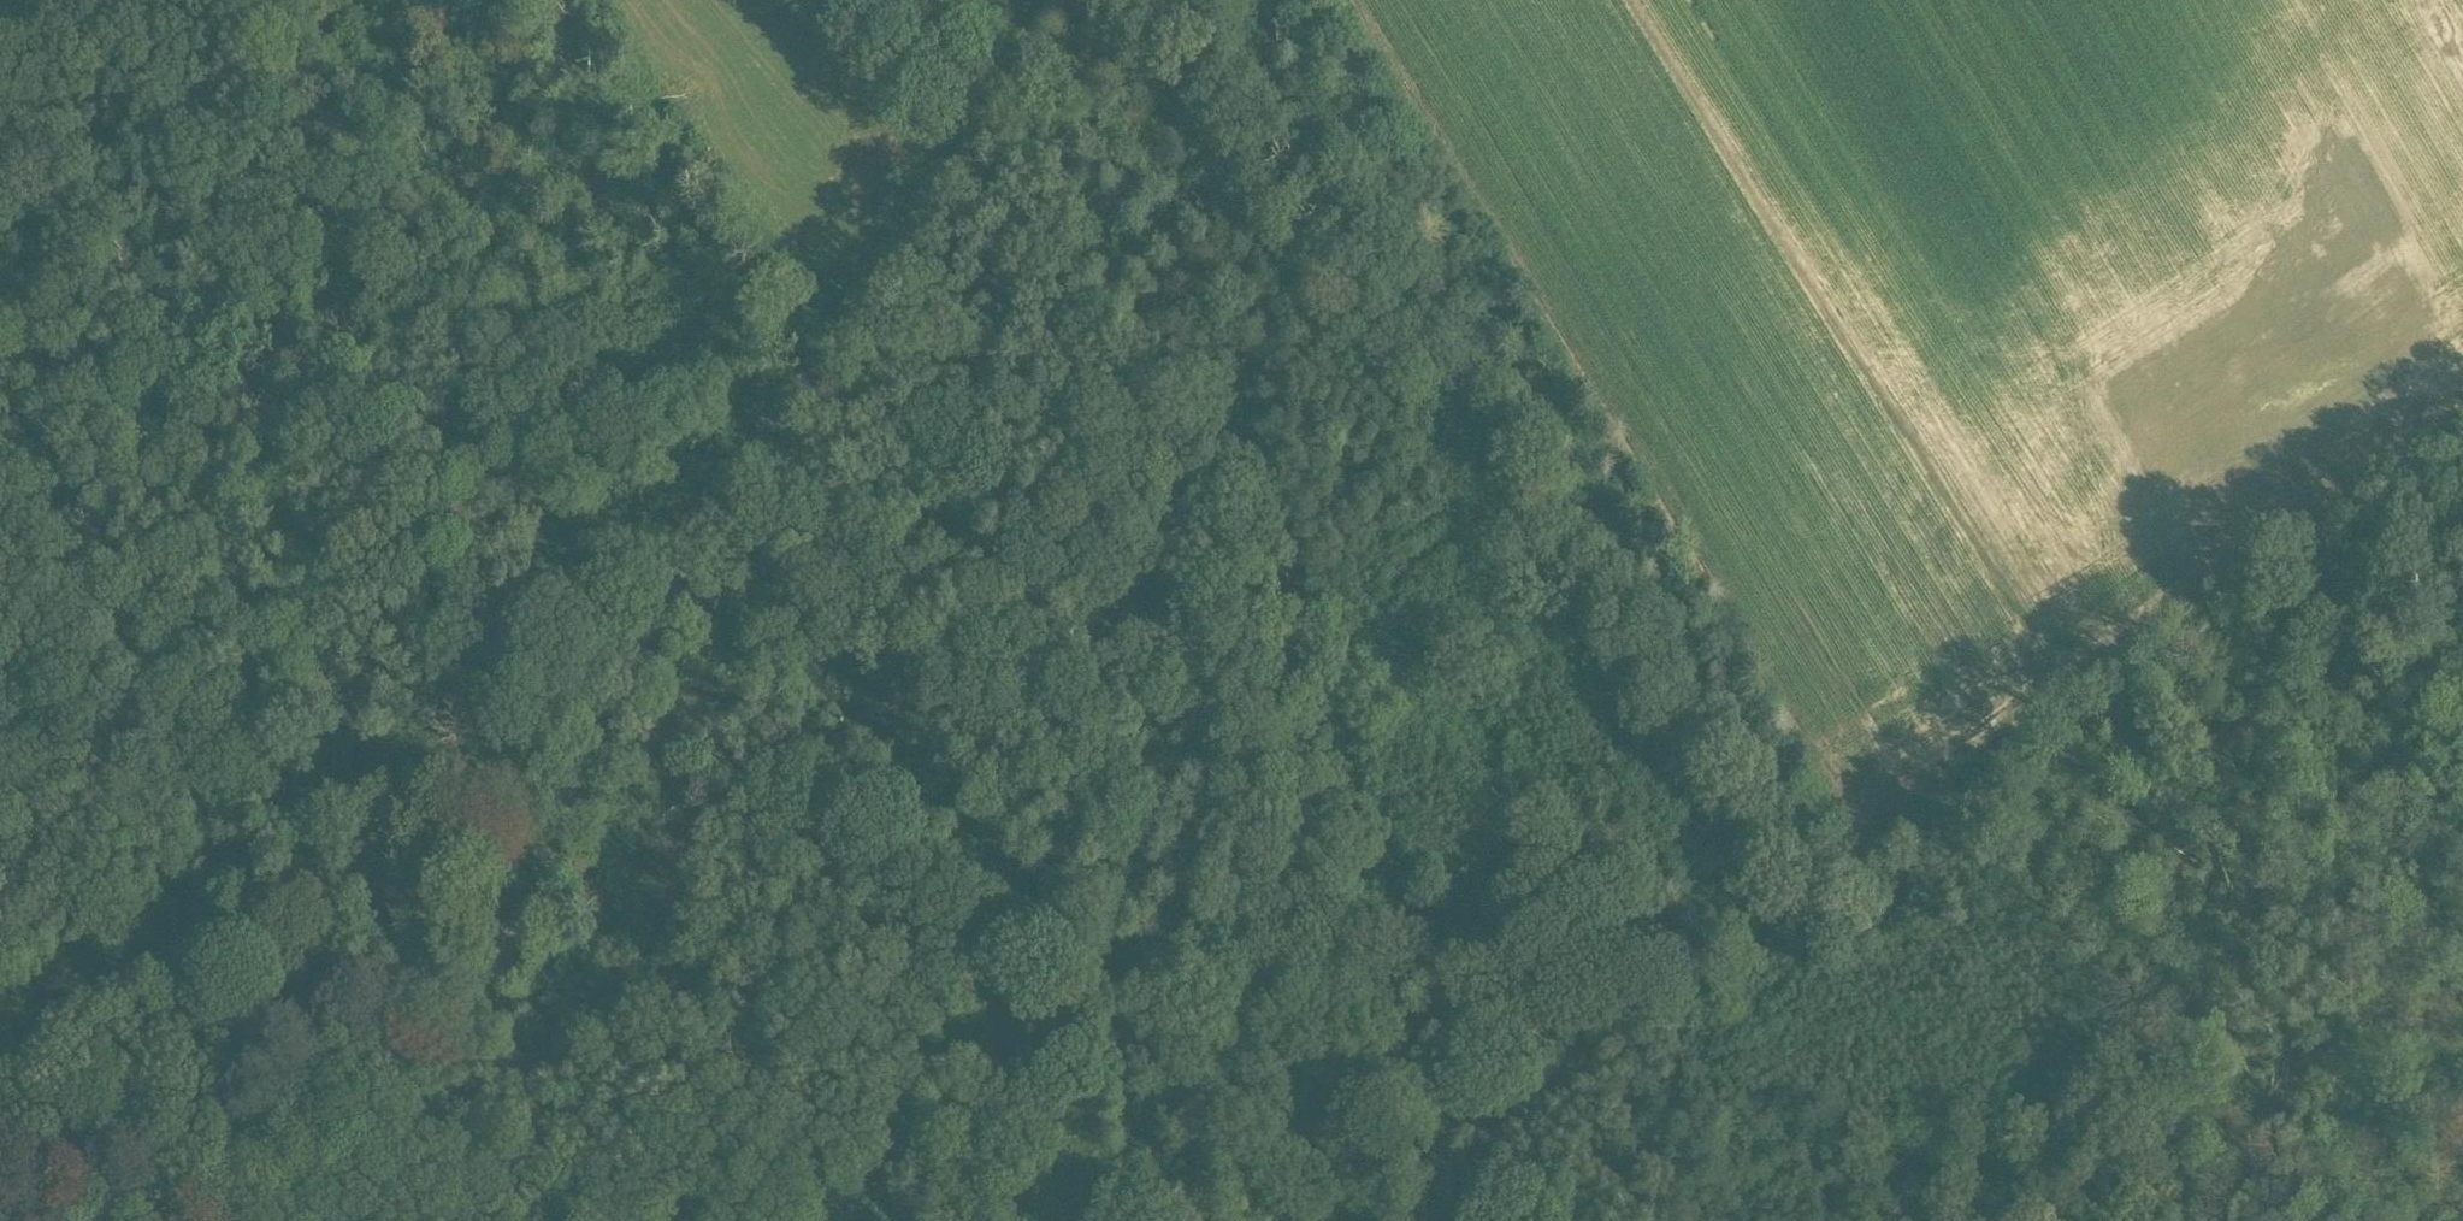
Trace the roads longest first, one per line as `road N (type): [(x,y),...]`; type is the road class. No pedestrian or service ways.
road 1 (unclassified): [(382,1220),(690,544),(959,161),(1060,0)]

